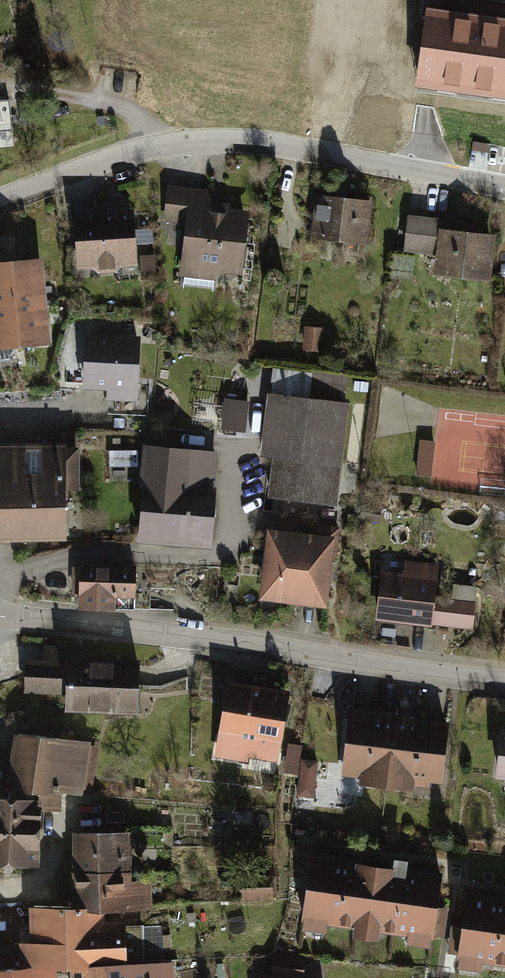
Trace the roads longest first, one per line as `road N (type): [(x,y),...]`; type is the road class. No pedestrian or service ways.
road 1 (residential): [(504,188),(253,142),(200,141),(128,153),(0,200)]
road 2 (residential): [(0,615),(504,679)]
road 3 (residential): [(0,586),(98,552),(248,558)]

